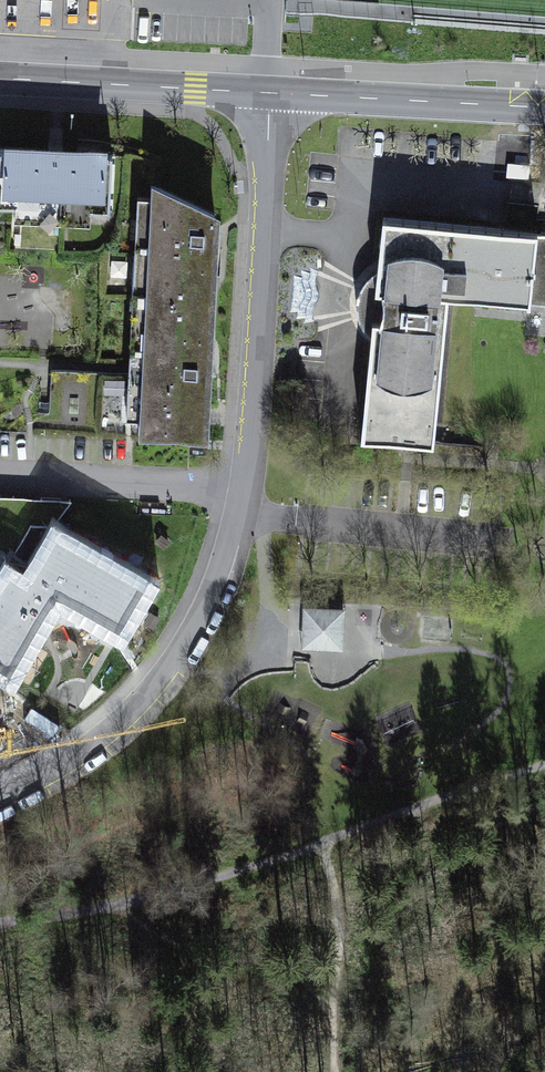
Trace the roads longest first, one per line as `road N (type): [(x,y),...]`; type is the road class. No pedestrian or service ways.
road 1 (track): [(544,766),(329,842),(0,929)]
road 2 (residential): [(272,95),(258,418),(245,498)]
road 3 (residential): [(245,498),(207,590),(156,675),(90,736),(0,788)]
road 4 (tertiary): [(272,95),(0,78)]
road 5 (tertiary): [(544,108),(272,95)]
road 6 (residential): [(245,498),(0,481)]
road 7 (track): [(338,1071),(344,917),(329,842)]

